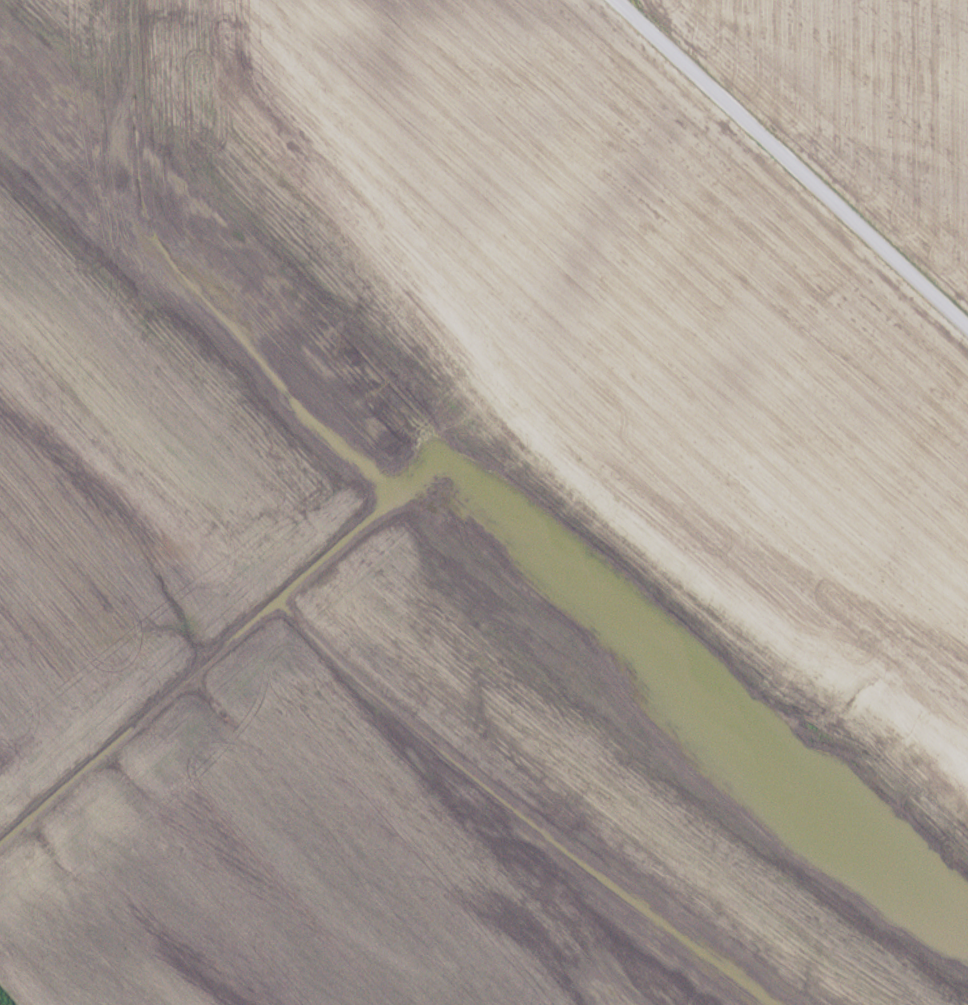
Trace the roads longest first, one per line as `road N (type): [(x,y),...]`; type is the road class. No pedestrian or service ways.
road 1 (residential): [(967,353),(603,0)]

